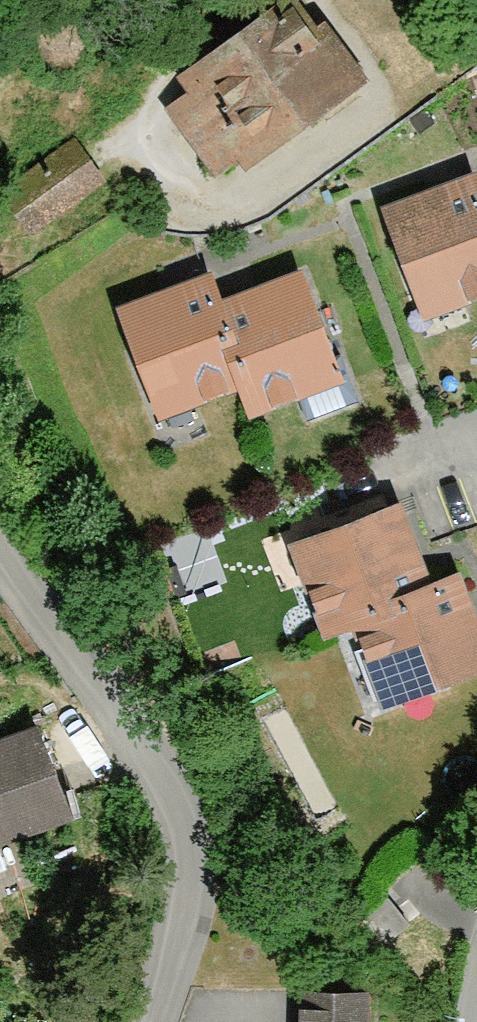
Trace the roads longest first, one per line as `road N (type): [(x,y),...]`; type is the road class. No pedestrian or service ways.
road 1 (residential): [(150,1021),(188,929),(196,876),(183,824),(0,521)]

